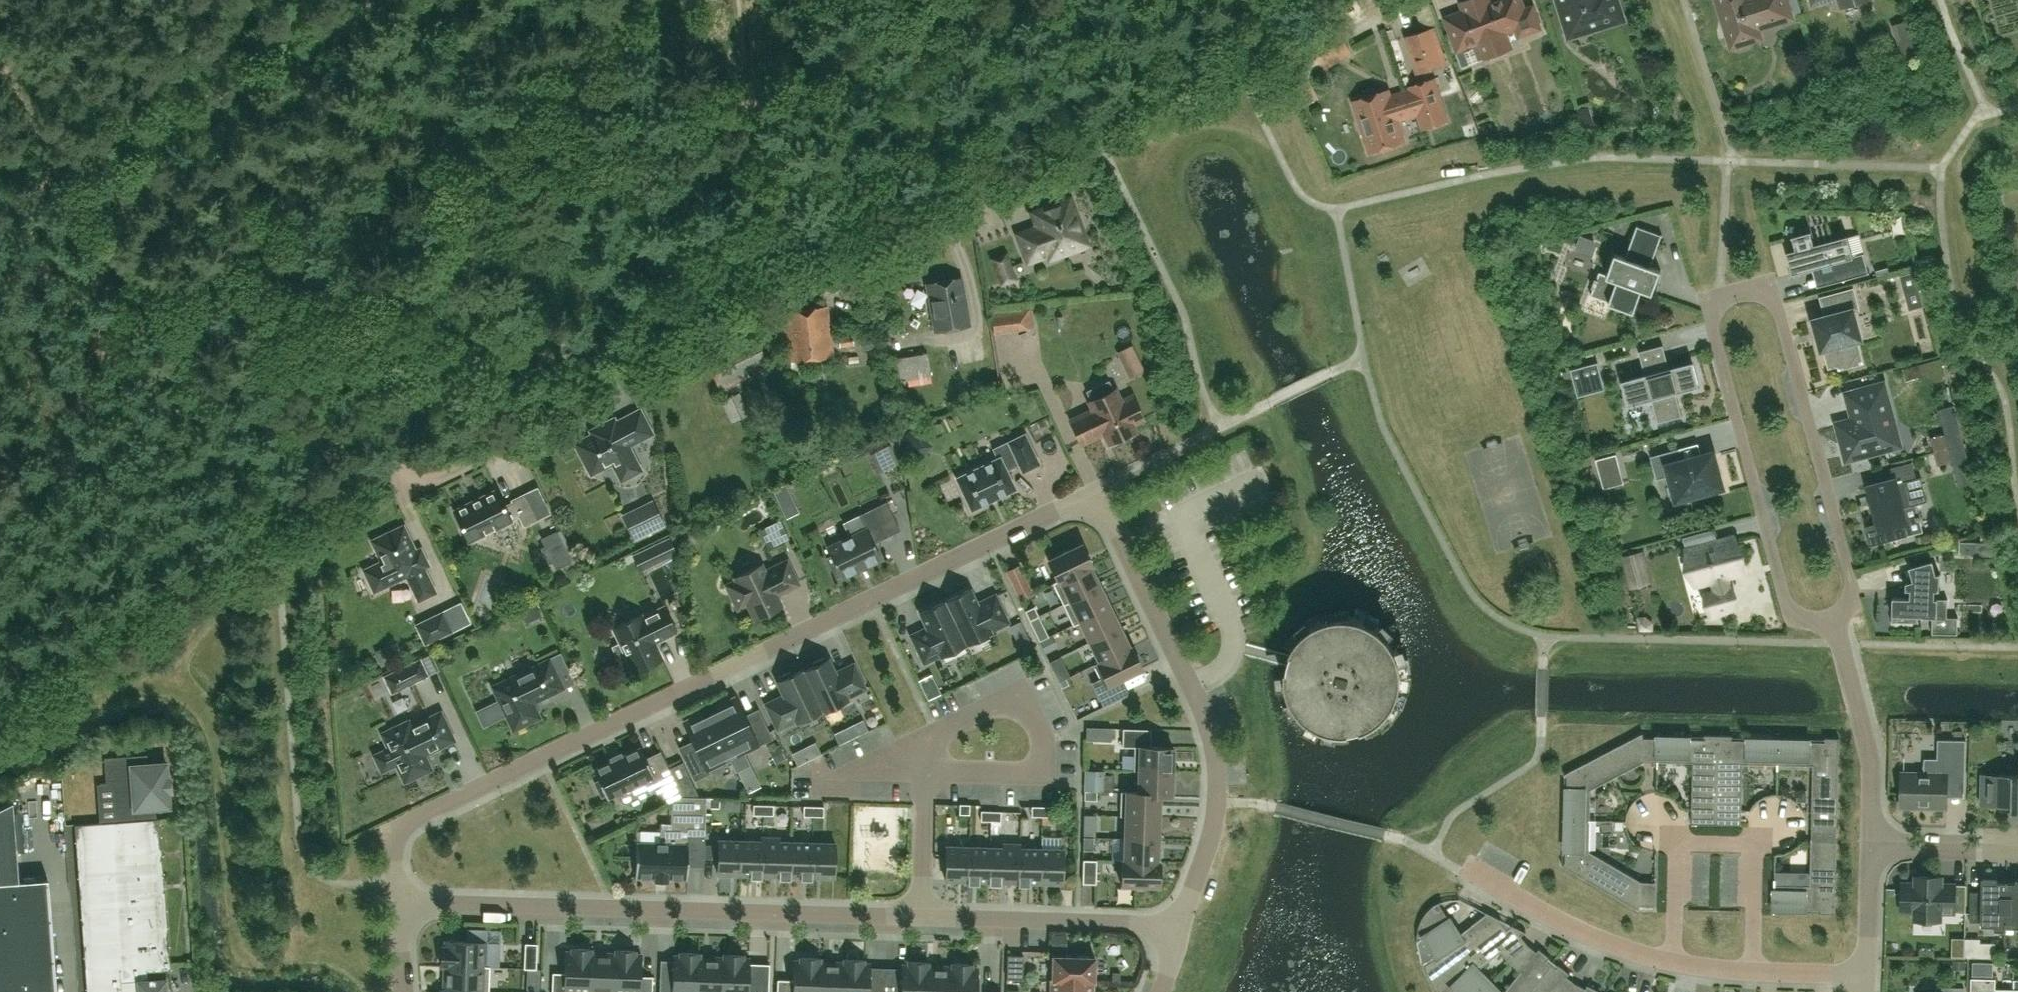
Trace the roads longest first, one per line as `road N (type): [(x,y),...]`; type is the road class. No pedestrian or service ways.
road 1 (track): [(0,504),(745,110)]
road 2 (residential): [(401,900),(399,835),(409,822),(988,539),(1072,501),(1092,502)]
road 3 (residential): [(401,900),(921,916)]
road 4 (residential): [(1179,924),(1212,835),(1217,767),(1208,727),(1140,579),(1115,526),(1092,502)]
road 5 (residential): [(364,308),(404,494),(646,382)]
road 6 (residential): [(1740,292),(1718,309),(1715,337),(1785,598),(1800,620),(1832,619)]
road 7 (residential): [(1832,619),(1849,607),(1853,585),(1783,320),(1765,295),(1740,292)]
road 8 (residential): [(925,774),(1004,777),(1031,770),(1043,751),(1037,724),(1020,705),(1001,706),(859,771)]
road 9 (residential): [(1754,972),(1757,844),(1675,843),(1673,962)]
road 10 (residential): [(921,916),(1179,924)]
road 11 (track): [(745,110),(960,0)]
road 12 (residential): [(1873,851),(1873,766),(1832,619)]
road 13 (residential): [(1673,962),(1599,940),(1471,870)]
road 14 (track): [(906,28),(990,209)]
road 15 (residential): [(2017,839),(1983,853),(1873,851)]
road 16 (residential): [(921,916),(925,774)]
road 17 (track): [(745,110),(765,238)]
road 18 (track): [(936,99),(932,171),(950,225)]
road 19 (residential): [(1867,974),(1873,851)]

